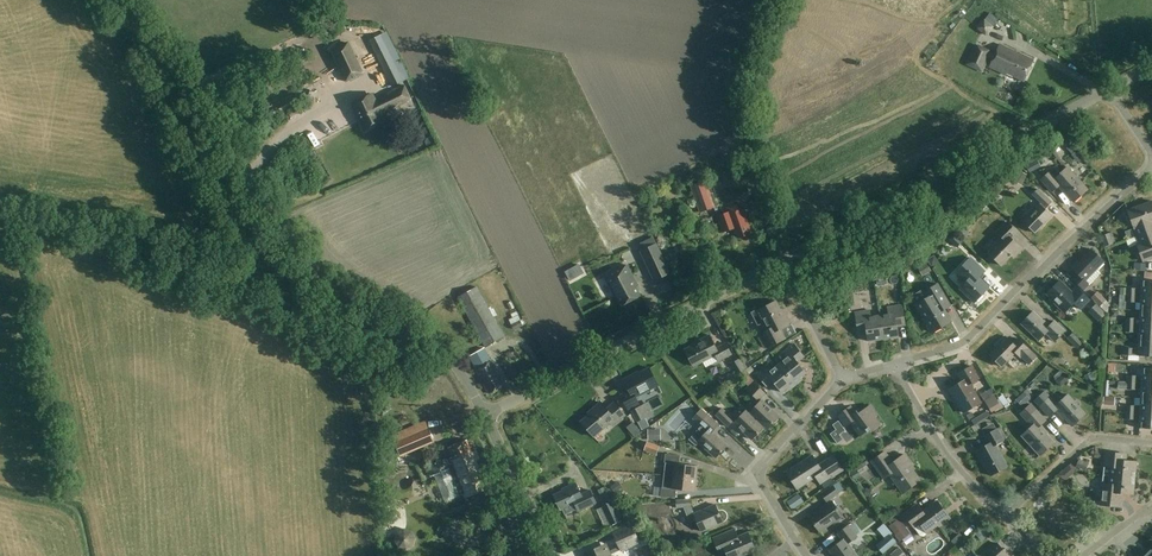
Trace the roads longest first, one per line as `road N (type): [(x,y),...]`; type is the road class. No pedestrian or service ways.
road 1 (unclassified): [(485,415),(438,346),(319,273),(113,0)]
road 2 (unclassified): [(782,261),(1110,89)]
road 3 (unclassified): [(485,415),(782,261)]
road 4 (residential): [(895,363),(962,344),(1151,168)]
road 5 (residential): [(808,555),(755,471),(843,378)]
road 6 (residential): [(1004,515),(948,456),(895,363)]
road 7 (residential): [(1004,515),(1093,436),(1151,443)]
road 8 (unclassified): [(554,555),(485,415)]
road 9 (residential): [(843,378),(782,261)]

